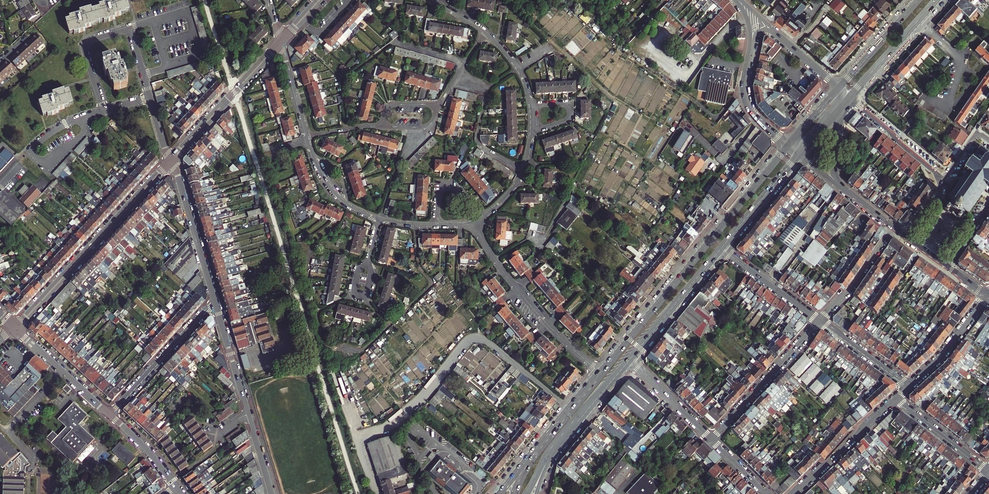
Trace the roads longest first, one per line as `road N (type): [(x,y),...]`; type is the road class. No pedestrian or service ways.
road 1 (residential): [(377,493),(361,438),(421,401),(468,341),(488,342),(571,409)]
road 2 (primary): [(789,145),(600,374)]
road 3 (residential): [(14,328),(168,163)]
road 4 (residential): [(471,222),(518,291),(600,374)]
road 5 (residential): [(149,96),(129,29),(89,40),(84,48),(103,110)]
road 6 (residential): [(819,321),(712,440)]
road 7 (residential): [(173,158),(280,43)]
road 8 (residential): [(215,301),(109,413)]
road 9 (residential): [(173,158),(215,301)]
road 10 (residential): [(83,117),(29,151),(45,165),(83,134),(85,124)]
road 11 (primary): [(630,359),(721,249)]
road 12 (residential): [(794,493),(896,398)]
road 13 (residential): [(14,328),(109,413)]
road 14 (residential): [(849,98),(945,178)]
road 15 (primary): [(721,249),(800,155)]
road 16 (residential): [(819,321),(721,249)]
road 17 (residential): [(909,386),(987,296)]
road 18 (secondary): [(751,45),(747,105),(789,145)]

